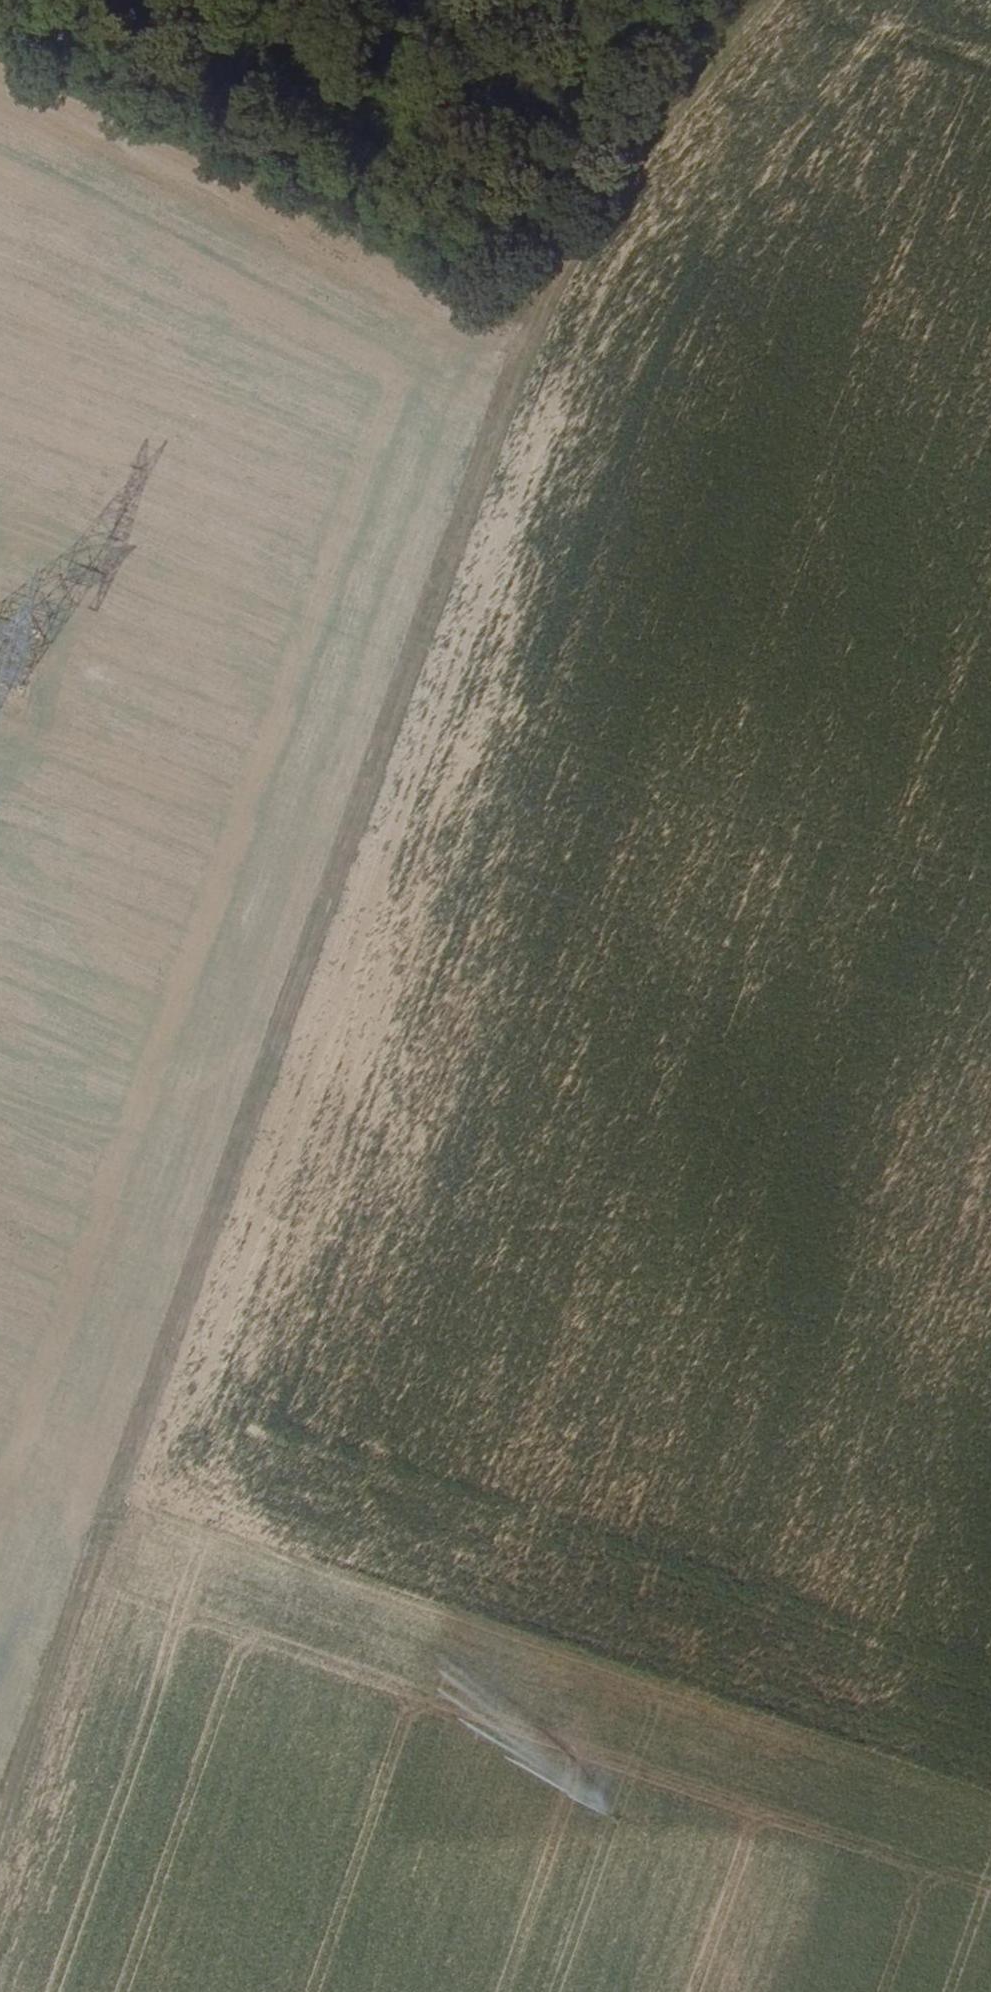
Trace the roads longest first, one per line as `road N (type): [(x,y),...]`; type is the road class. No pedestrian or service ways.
road 1 (track): [(0,1833),(523,344),(750,0)]

